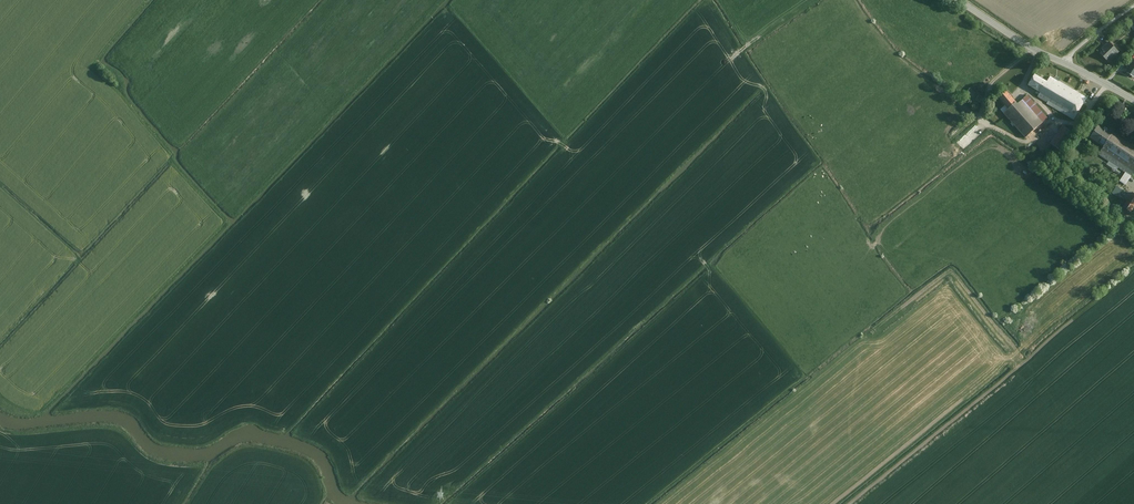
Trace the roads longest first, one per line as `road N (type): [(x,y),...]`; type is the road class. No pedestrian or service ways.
road 1 (tertiary): [(959,0),(1063,60)]

